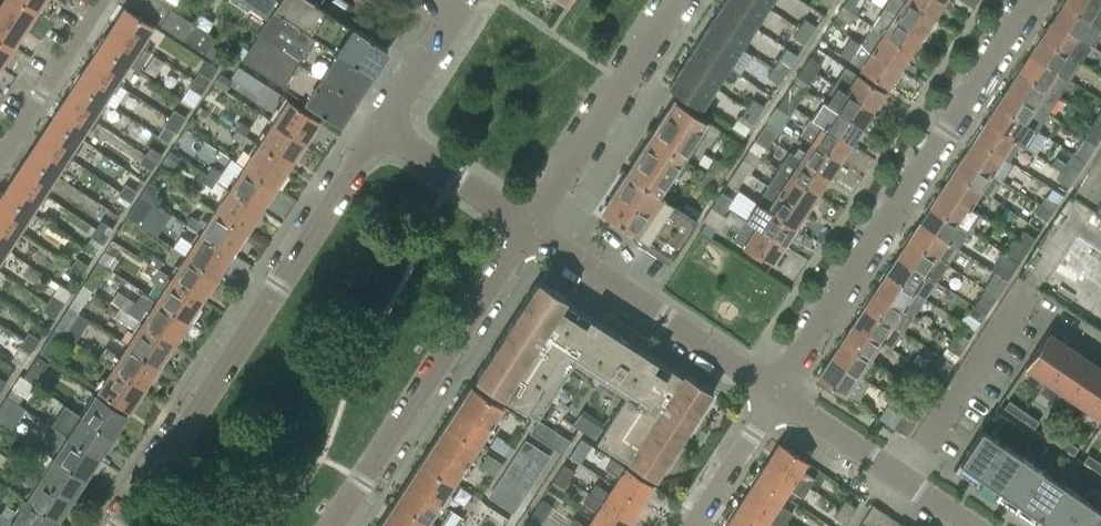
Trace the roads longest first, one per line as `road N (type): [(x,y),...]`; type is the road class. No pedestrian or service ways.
road 1 (residential): [(383,130),(121,525)]
road 2 (residential): [(780,396),(1029,0)]
road 3 (residential): [(337,525),(531,231)]
road 4 (residential): [(907,484),(1020,303),(1100,355)]
road 5 (residential): [(780,396),(531,231)]
road 6 (residential): [(531,231),(675,0)]
road 7 (residential): [(101,0),(0,159)]
road 8 (residential): [(531,231),(383,130)]
road 9 (residential): [(694,525),(780,396)]
road 10 (residential): [(907,484),(780,396)]

